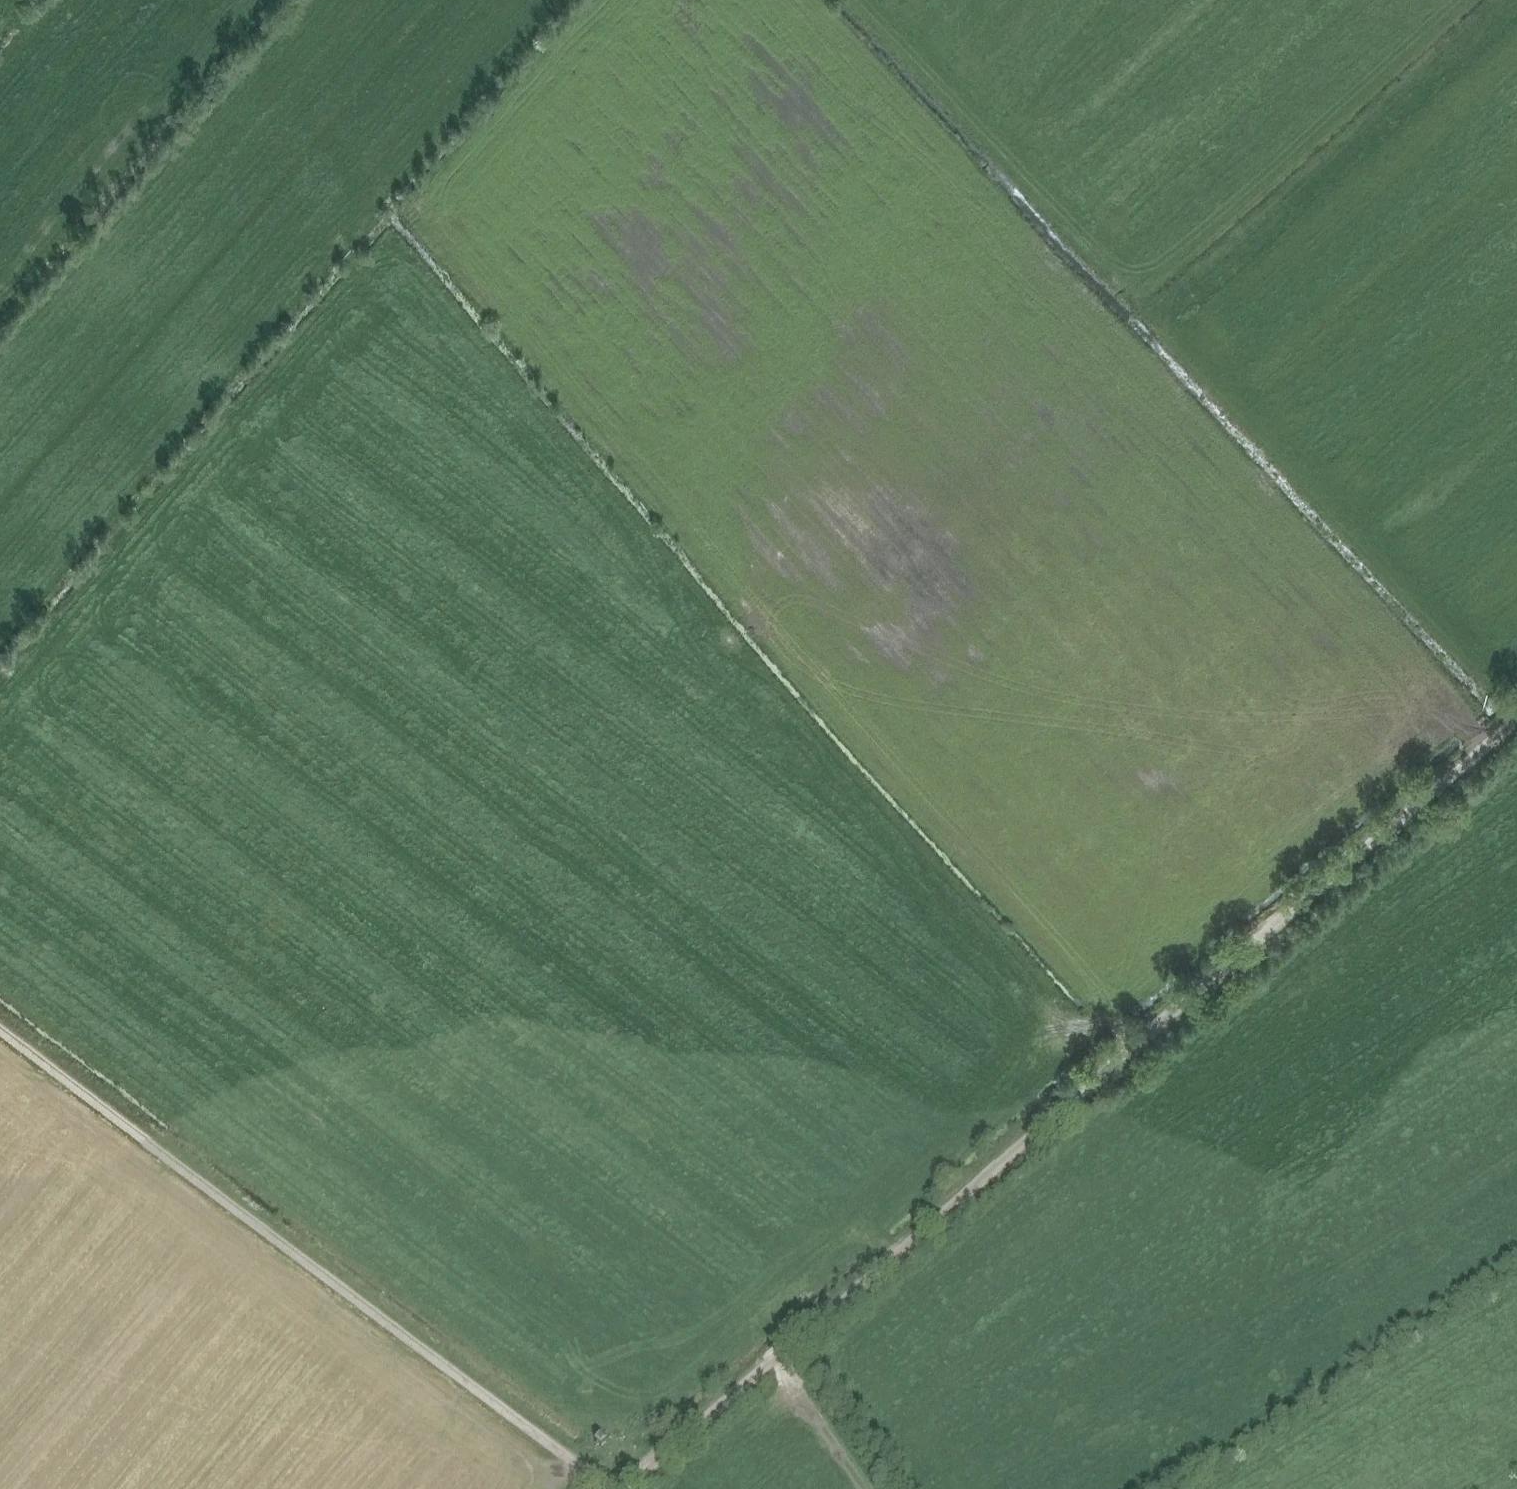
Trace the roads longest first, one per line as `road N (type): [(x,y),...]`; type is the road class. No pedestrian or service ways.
road 1 (track): [(1516,717),(620,1488)]
road 2 (track): [(0,1028),(610,1488)]

